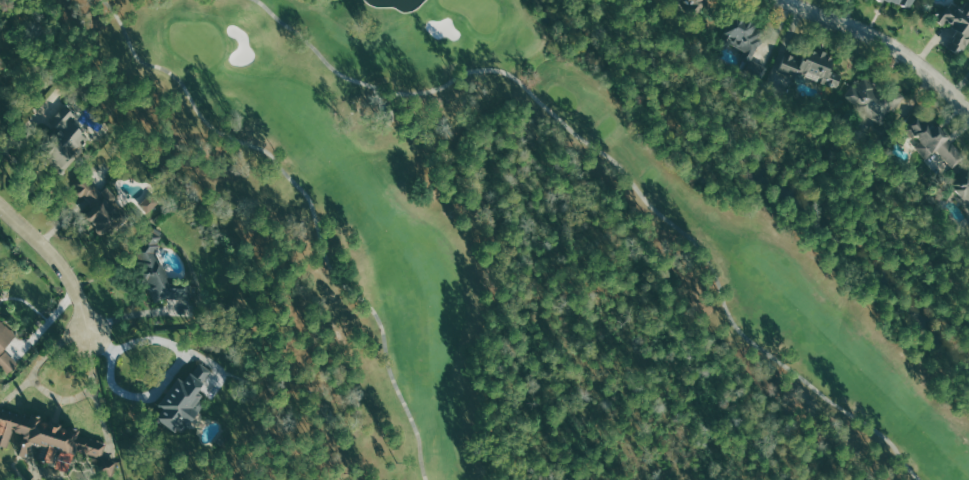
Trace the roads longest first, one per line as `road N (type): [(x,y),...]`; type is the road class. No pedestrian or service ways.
road 1 (residential): [(785,0),(893,44),(968,110)]
road 2 (residential): [(90,334),(64,270),(0,203)]

